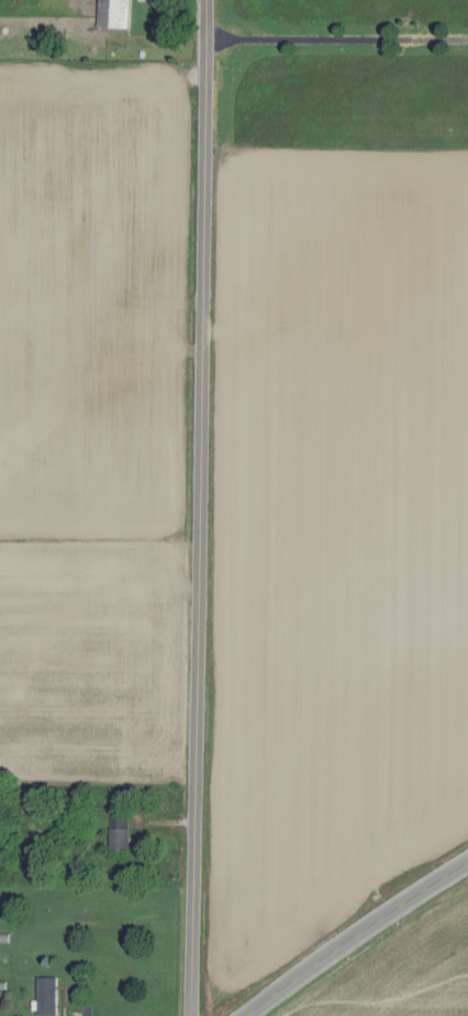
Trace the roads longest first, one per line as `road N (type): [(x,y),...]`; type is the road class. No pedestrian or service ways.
road 1 (secondary): [(193,1015),(207,0)]
road 2 (secondary): [(246,1015),(467,864)]
road 3 (residential): [(206,44),(467,42)]

